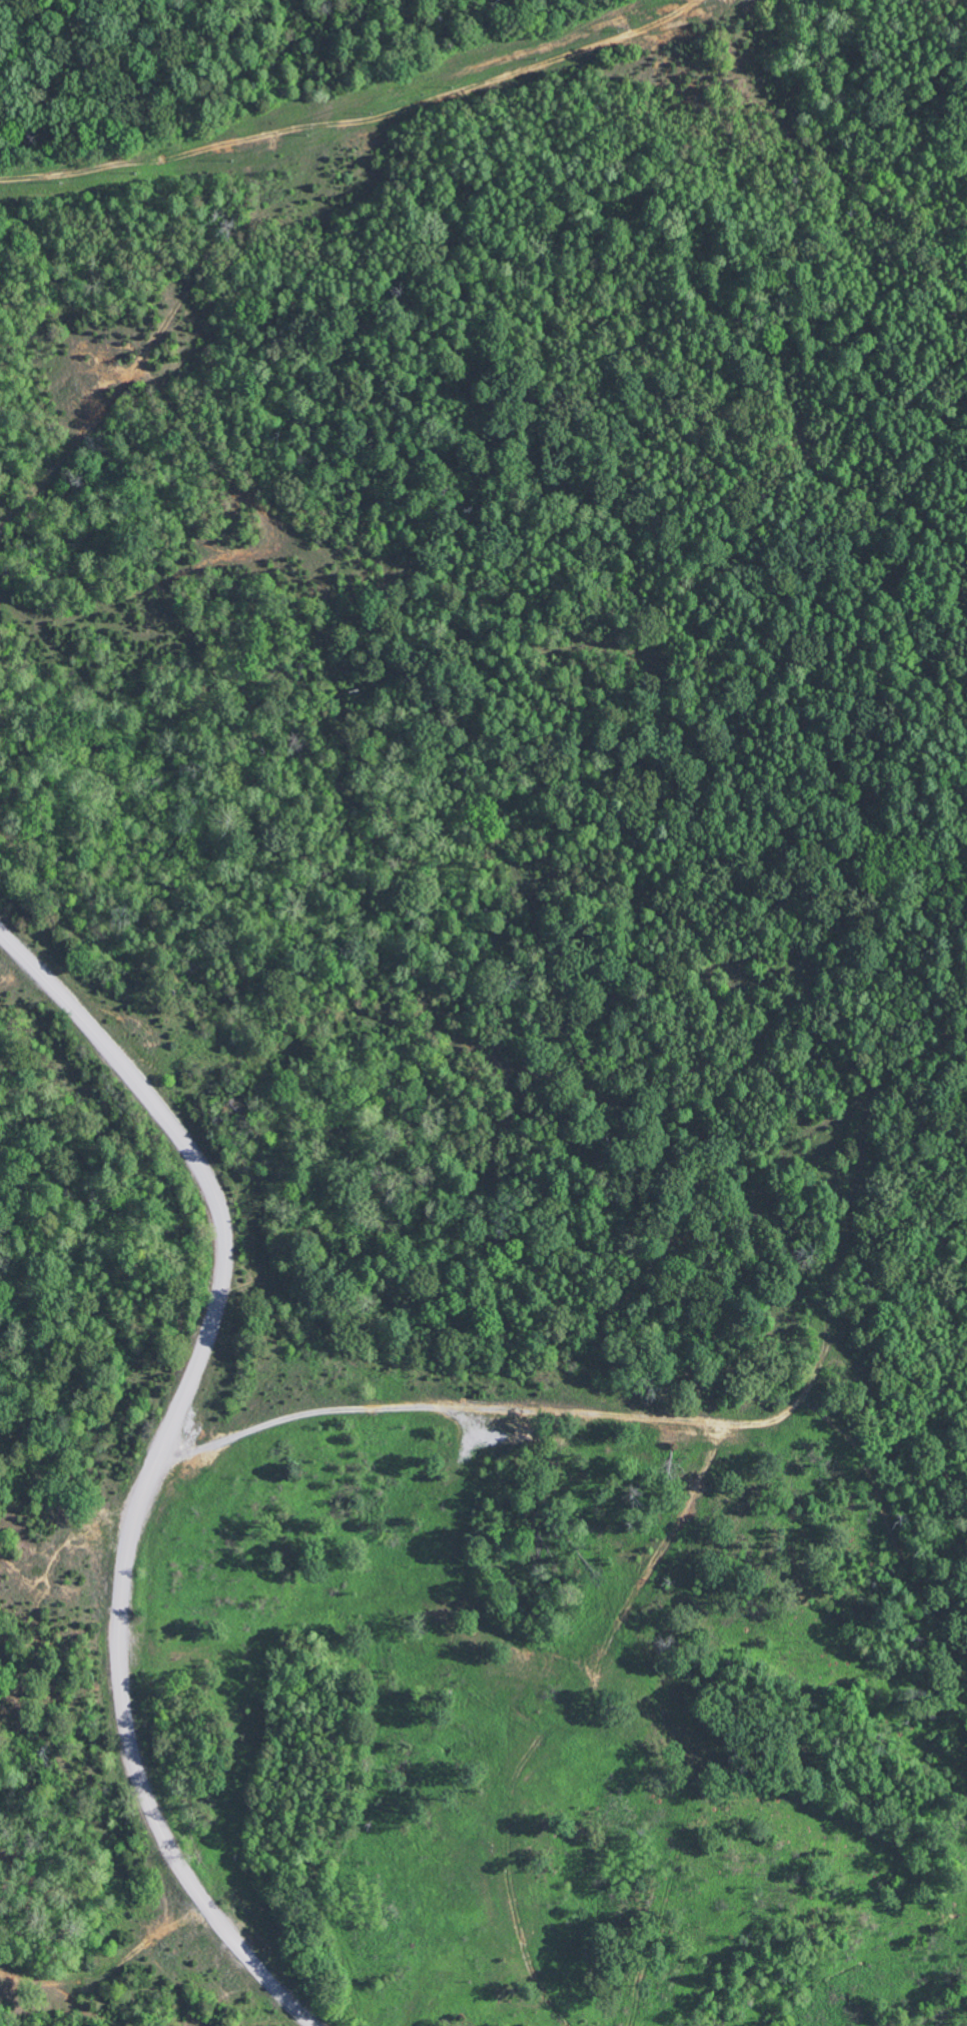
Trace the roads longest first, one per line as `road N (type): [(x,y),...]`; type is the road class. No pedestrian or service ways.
road 1 (residential): [(316,2025),(263,1974),(175,1857),(146,1794),(125,1701),(125,1568),(141,1500),(217,1308),(220,1214),(174,1126),(0,931)]

